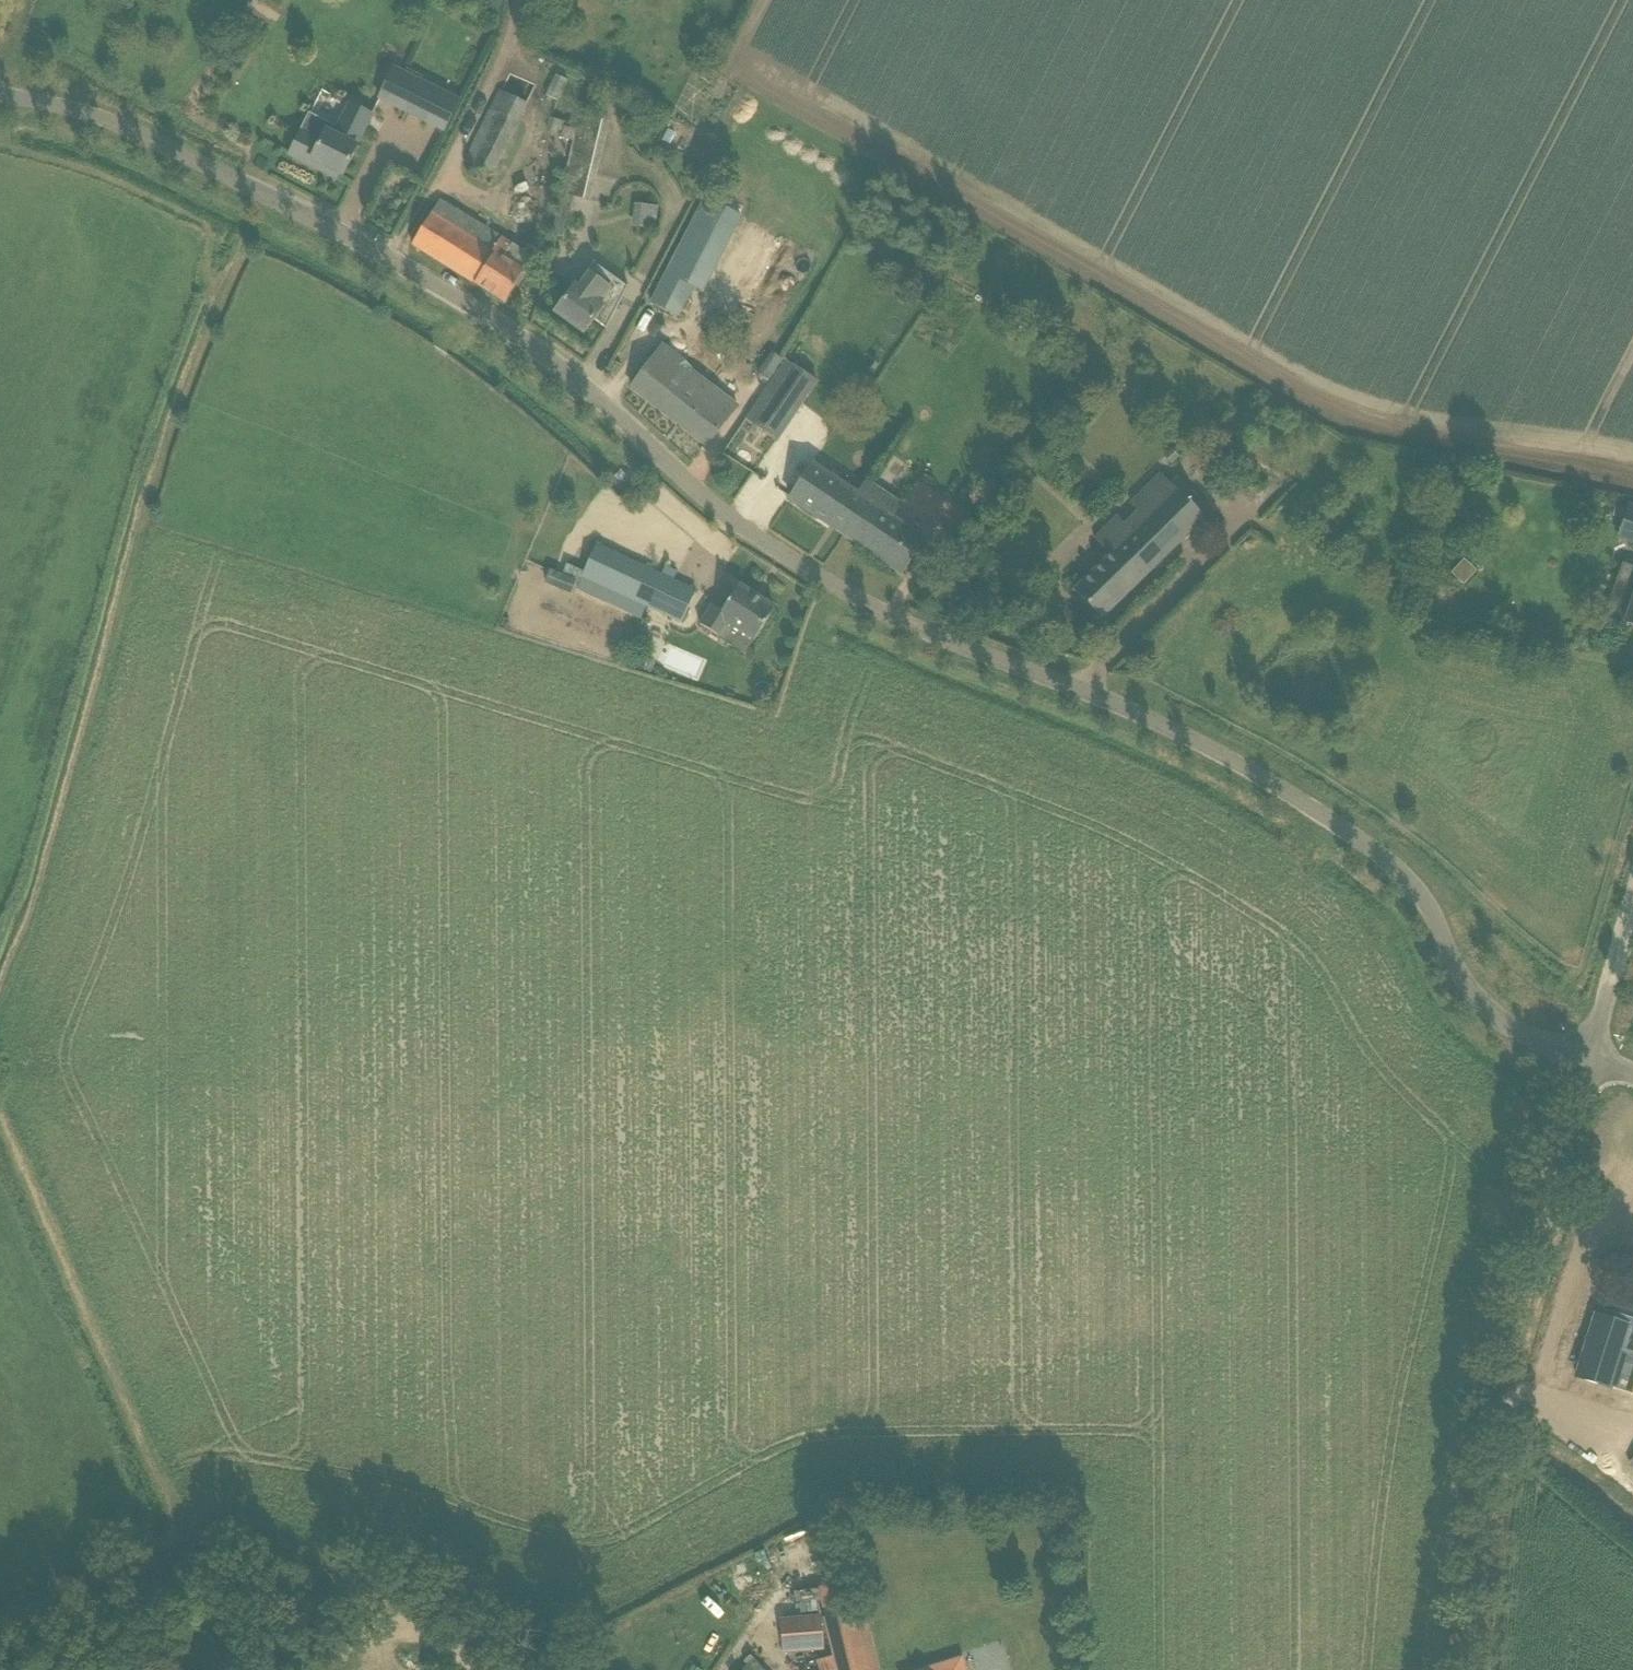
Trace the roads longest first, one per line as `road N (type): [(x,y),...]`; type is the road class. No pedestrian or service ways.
road 1 (unclassified): [(1589,1073),(1522,1044),(1491,1017),(1406,874),(1349,837),(1166,727),(821,579),(498,324),(361,243),(151,138),(0,93)]
road 2 (unclassified): [(1469,1669),(1497,1385),(1589,1073)]
road 3 (track): [(180,1549),(263,1545),(308,1558),(395,1614),(334,1669)]
road 4 (track): [(0,1633),(180,1549)]
road 5 (unclassified): [(1589,1073),(1632,920)]

